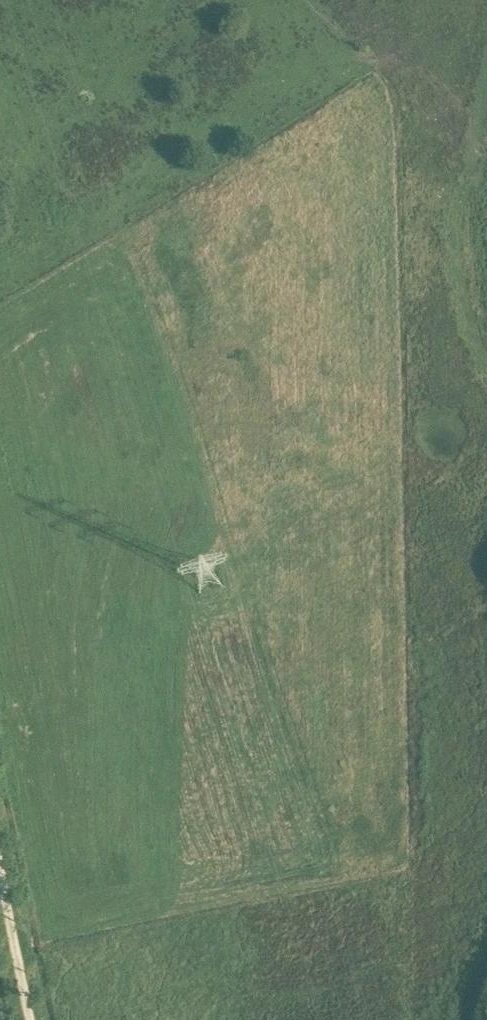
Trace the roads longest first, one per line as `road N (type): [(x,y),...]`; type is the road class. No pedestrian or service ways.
road 1 (track): [(28,1019),(0,885)]

